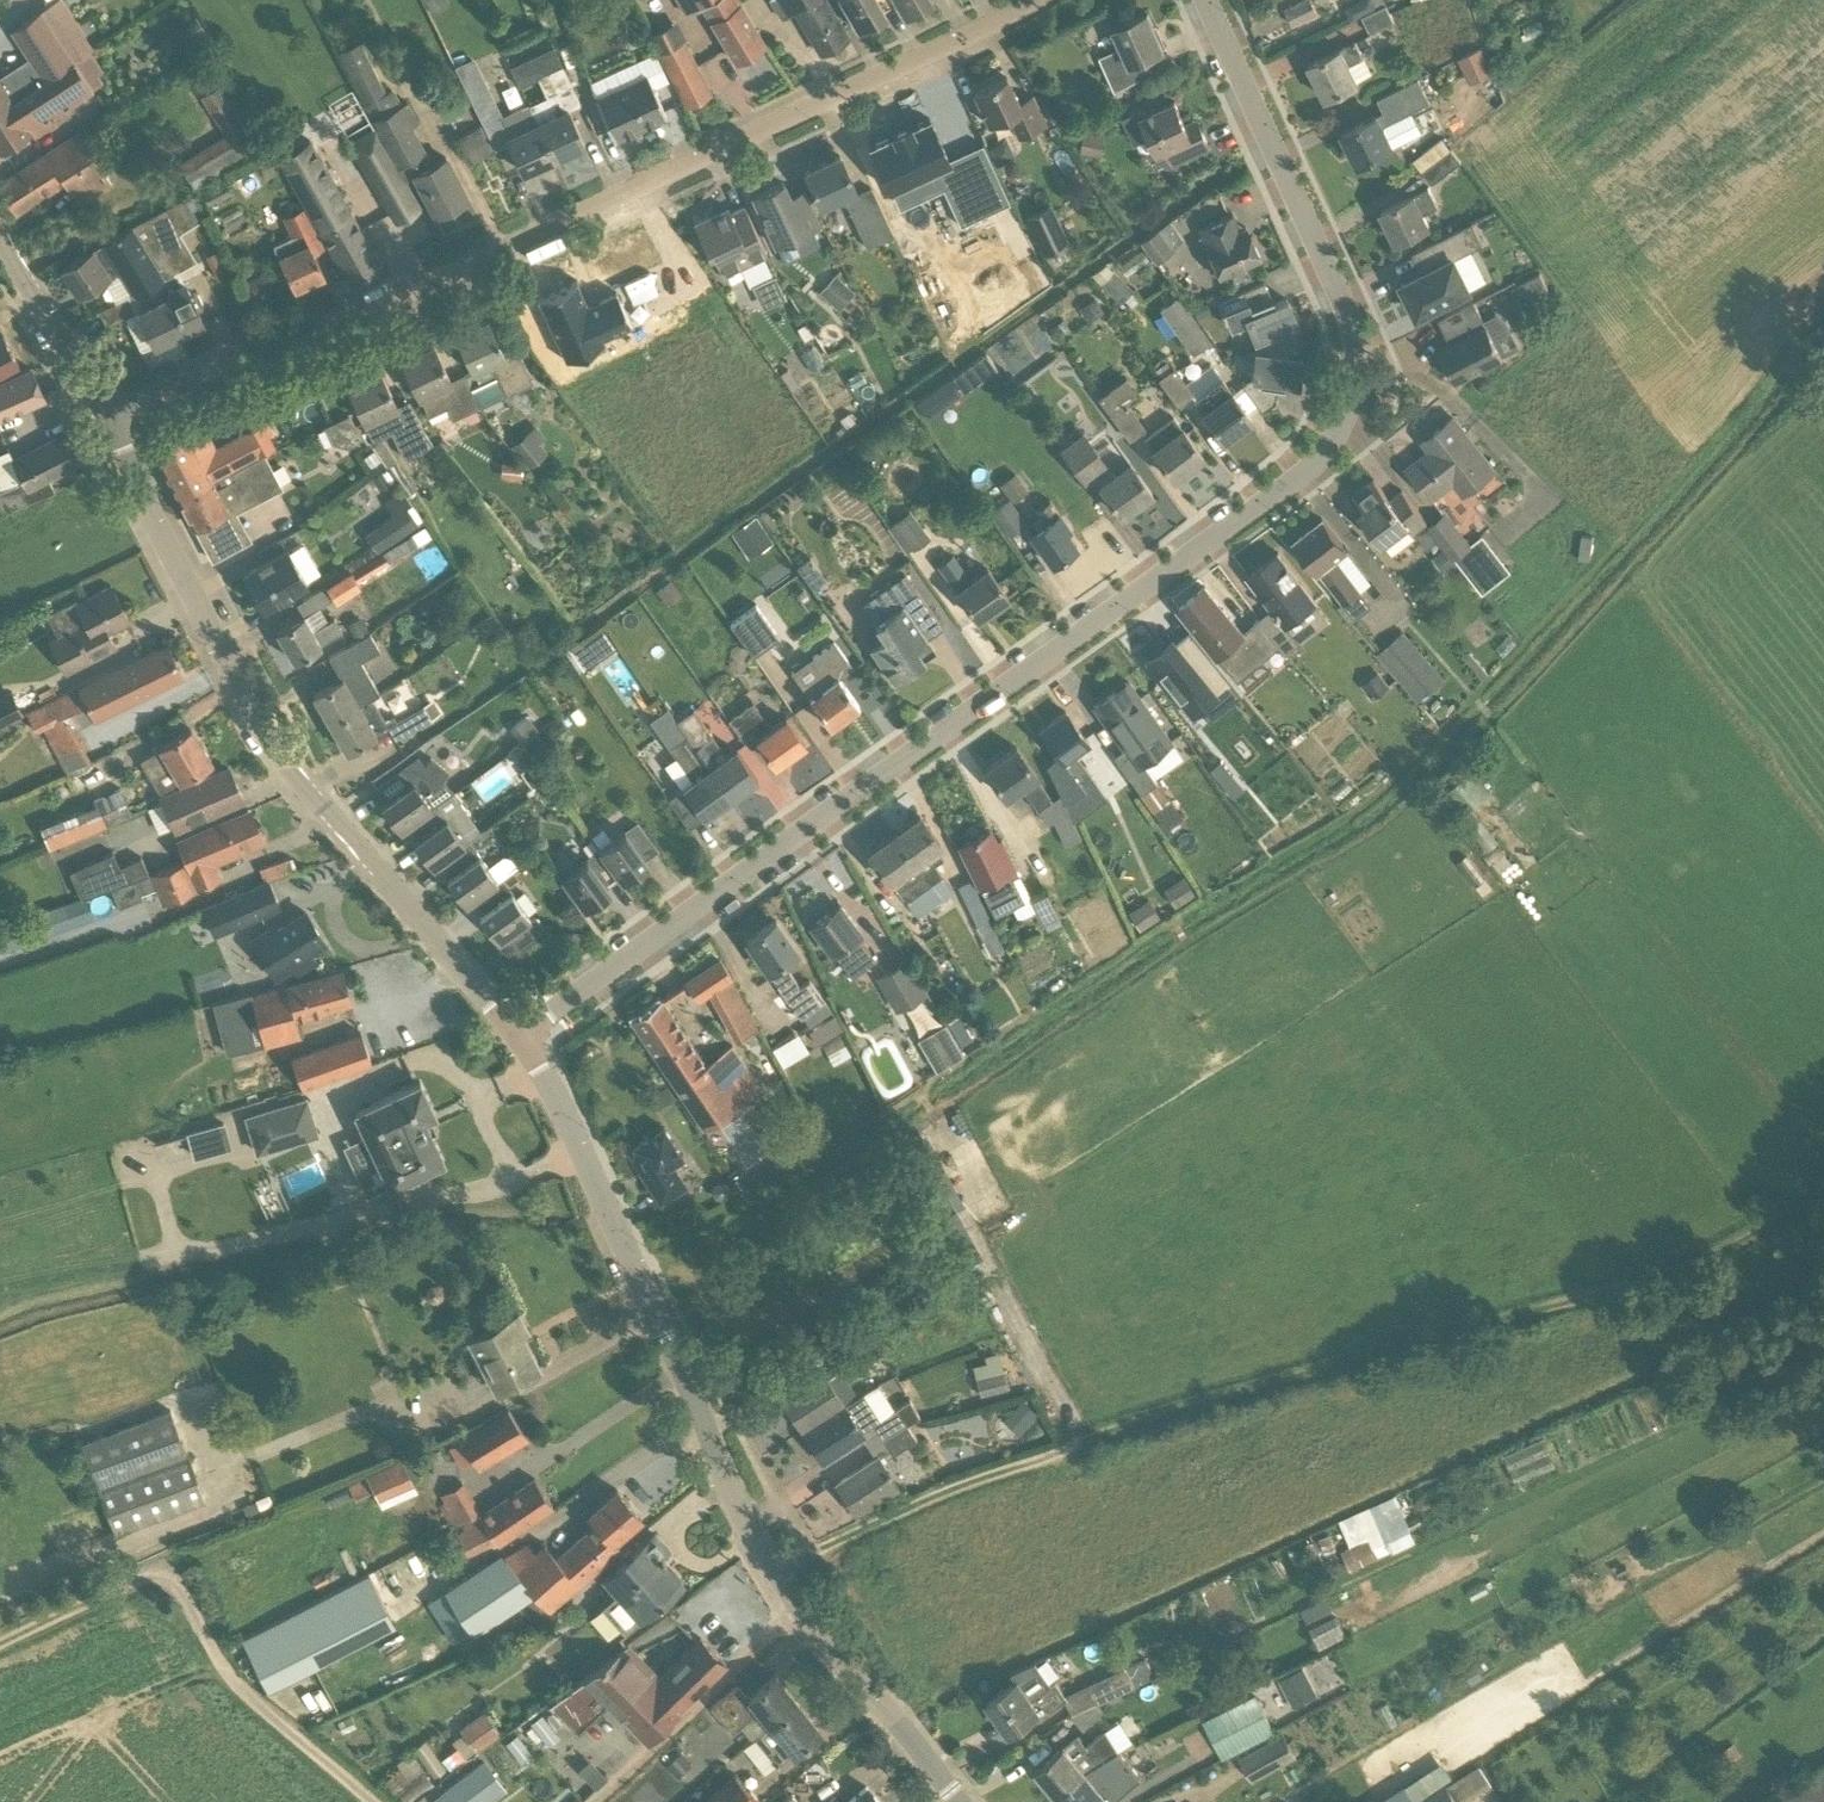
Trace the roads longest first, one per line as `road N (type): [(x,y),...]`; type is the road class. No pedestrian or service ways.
road 1 (residential): [(511,1011),(1286,464),(1306,437),(1329,363),(1322,289),(1201,0)]
road 2 (residential): [(109,415),(1041,0)]
road 3 (tertiary): [(511,1011),(461,947),(336,826),(262,726),(109,415)]
road 4 (tertiary): [(801,1610),(749,1524),(565,1106),(511,1011)]
road 5 (unclassified): [(374,1801),(241,1686),(172,1581),(140,1581),(109,1593)]
road 6 (unclassified): [(801,1610),(593,1801)]
road 7 (tertiary): [(960,1801),(801,1610)]
road 8 (tertiary): [(109,415),(0,236)]

